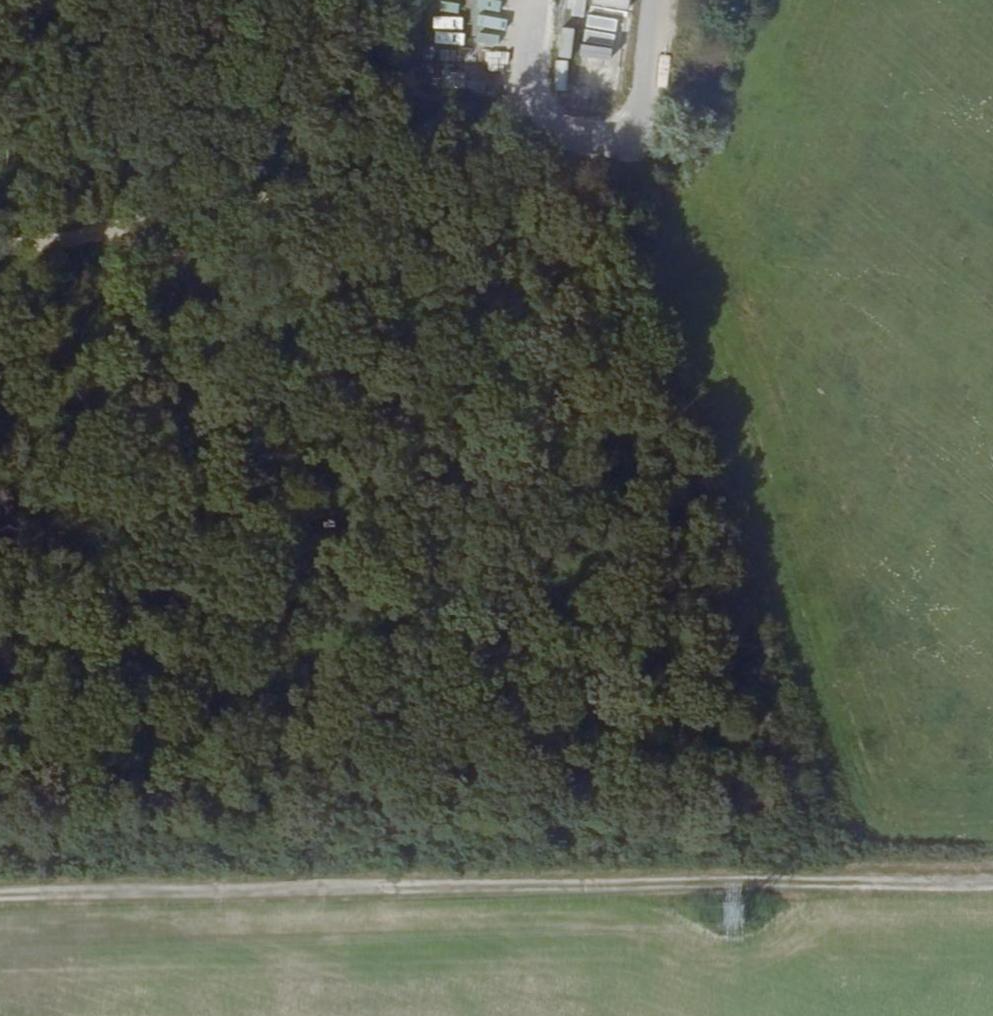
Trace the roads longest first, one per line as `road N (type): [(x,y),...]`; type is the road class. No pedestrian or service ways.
road 1 (track): [(0,896),(992,879)]

